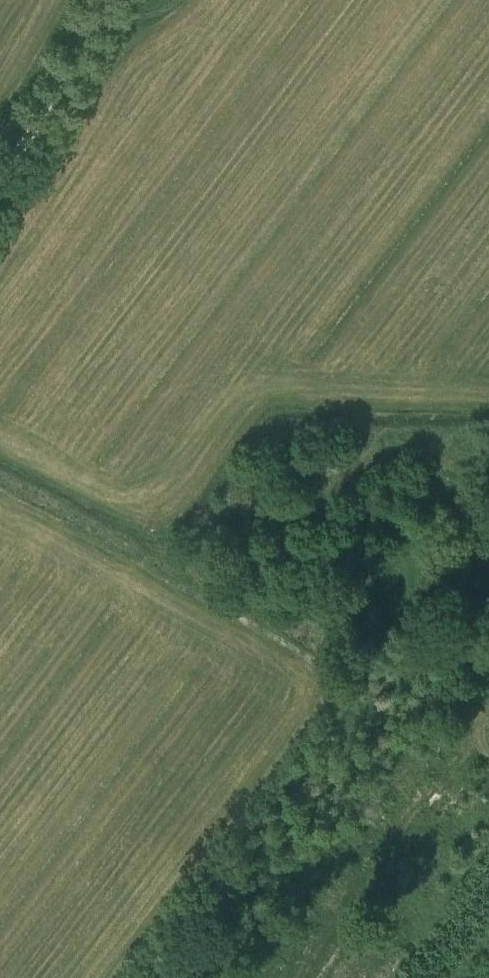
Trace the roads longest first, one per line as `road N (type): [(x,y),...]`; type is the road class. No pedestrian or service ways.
road 1 (track): [(166,977),(215,879),(387,742),(413,672),(488,565)]
road 2 (track): [(101,0),(49,106),(0,173)]

